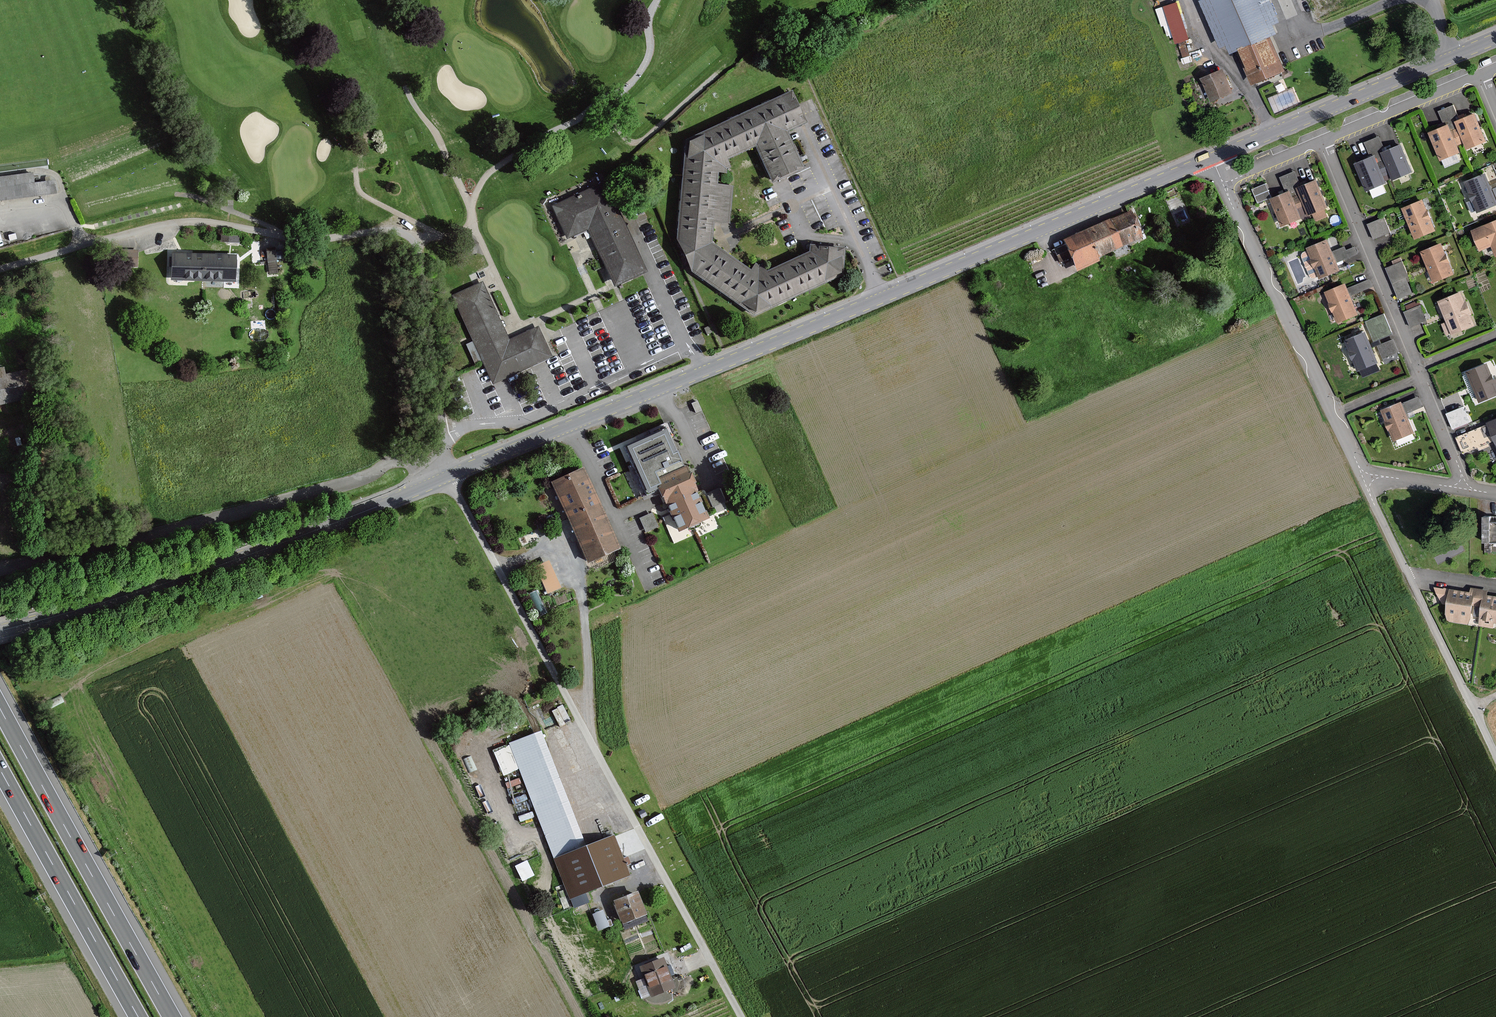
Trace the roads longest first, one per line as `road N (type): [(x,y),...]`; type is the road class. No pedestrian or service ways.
road 1 (tertiary): [(0,630),(318,531),(1213,160)]
road 2 (track): [(448,479),(742,1016)]
road 3 (residential): [(1324,141),(1465,488)]
road 4 (motorway): [(172,1016),(0,709)]
road 5 (residential): [(1224,184),(1362,478)]
road 6 (tertiary): [(1213,160),(1495,39)]
road 7 (track): [(592,743),(581,589),(563,540),(517,560),(492,559)]
road 8 (motorway): [(0,771),(137,1016)]
road 9 (residential): [(1362,478),(1472,705)]
road 10 (residential): [(1324,141),(1483,74)]

